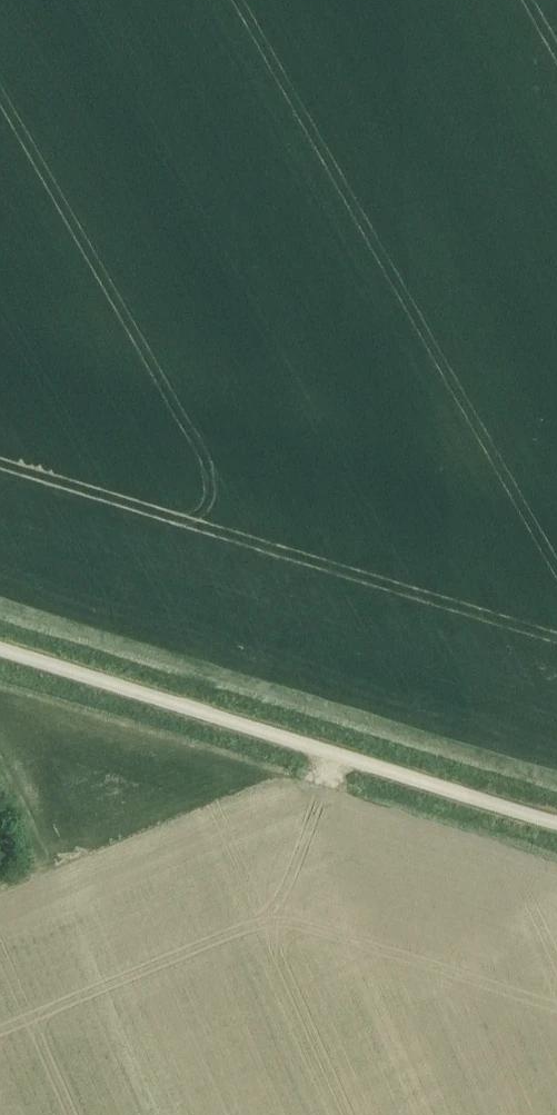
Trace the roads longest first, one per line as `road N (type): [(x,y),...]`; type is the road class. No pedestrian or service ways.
road 1 (unclassified): [(0,649),(556,825)]

